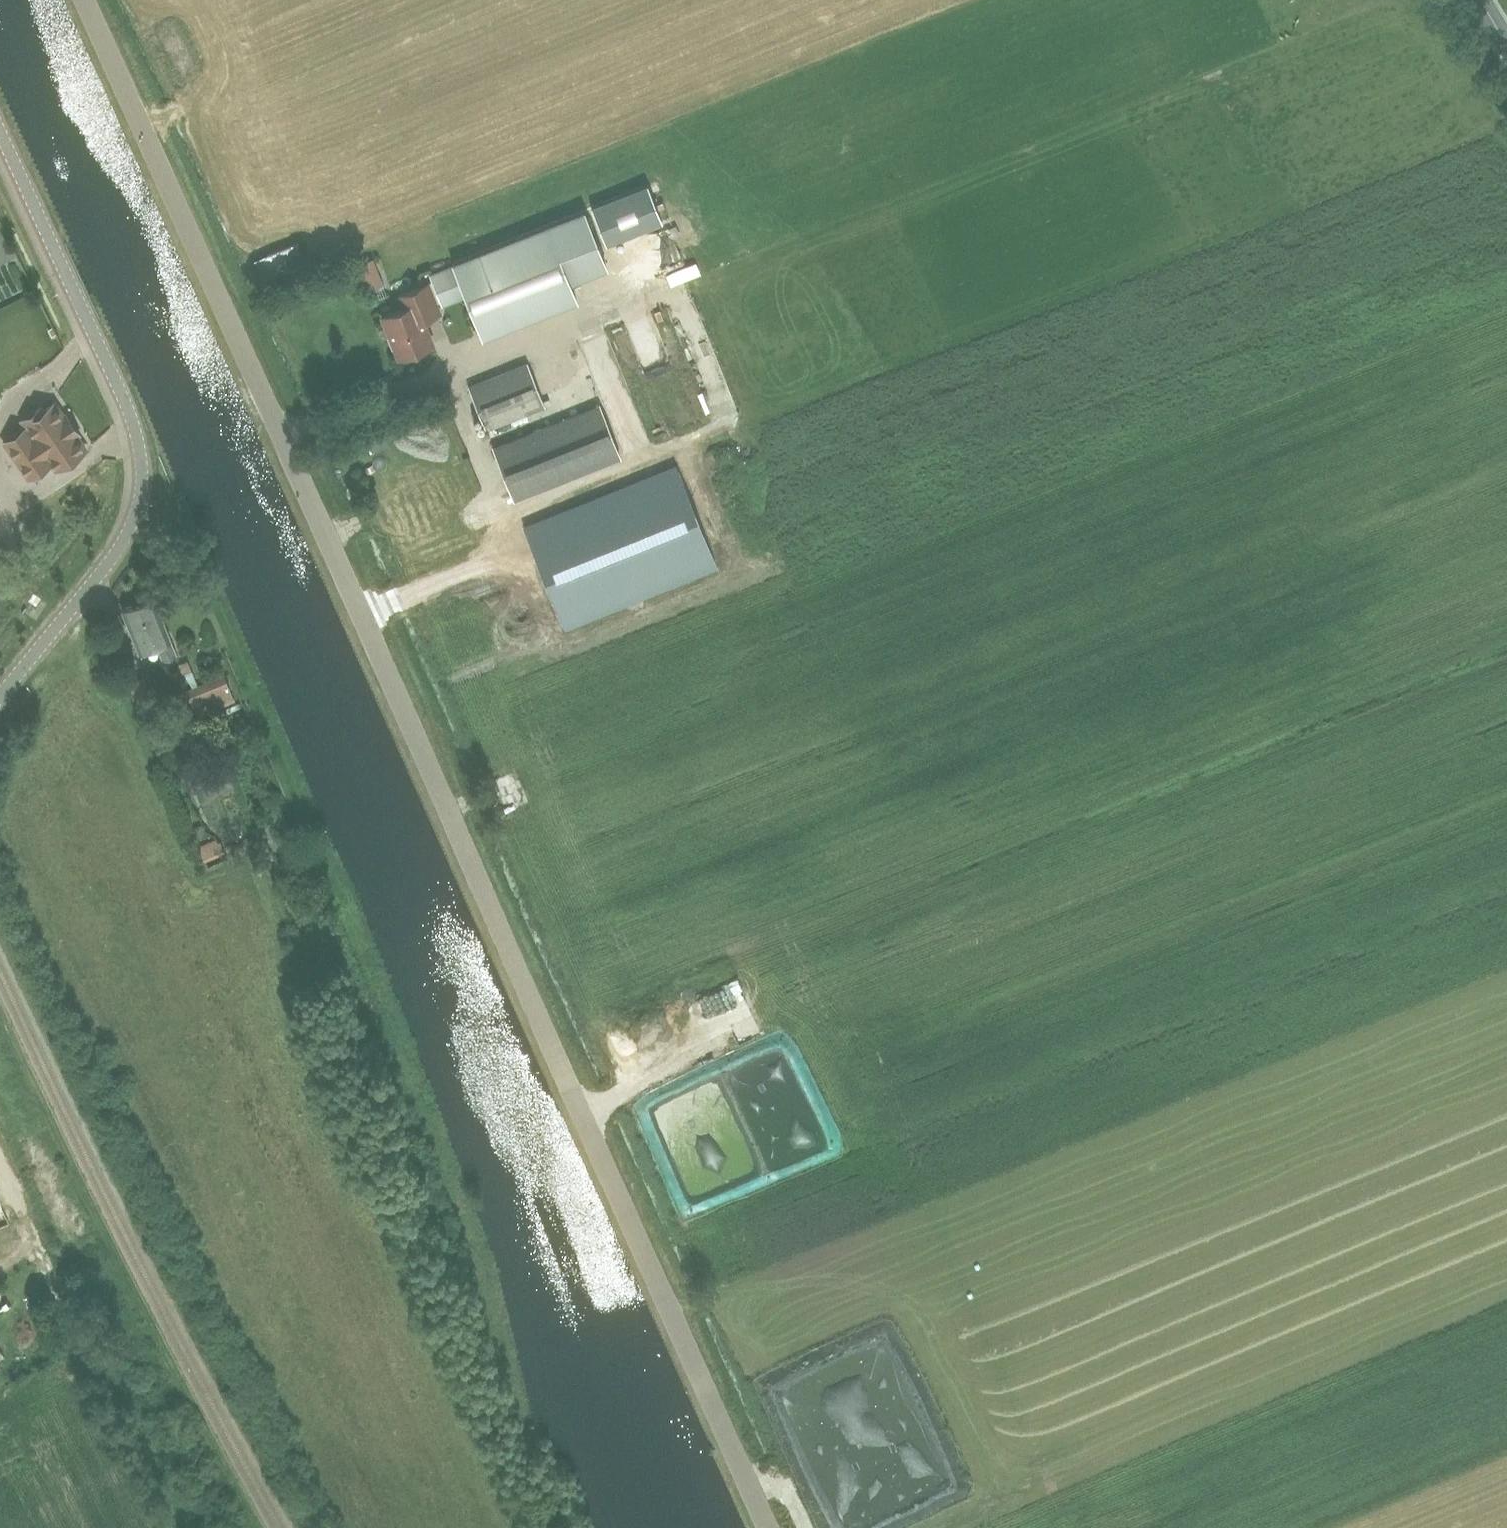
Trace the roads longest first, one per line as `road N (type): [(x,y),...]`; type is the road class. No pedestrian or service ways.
road 1 (unclassified): [(769,1527),(82,0)]
road 2 (tertiary): [(0,696),(121,543),(142,481),(128,409),(0,131)]
road 3 (track): [(0,1162),(93,1349)]

